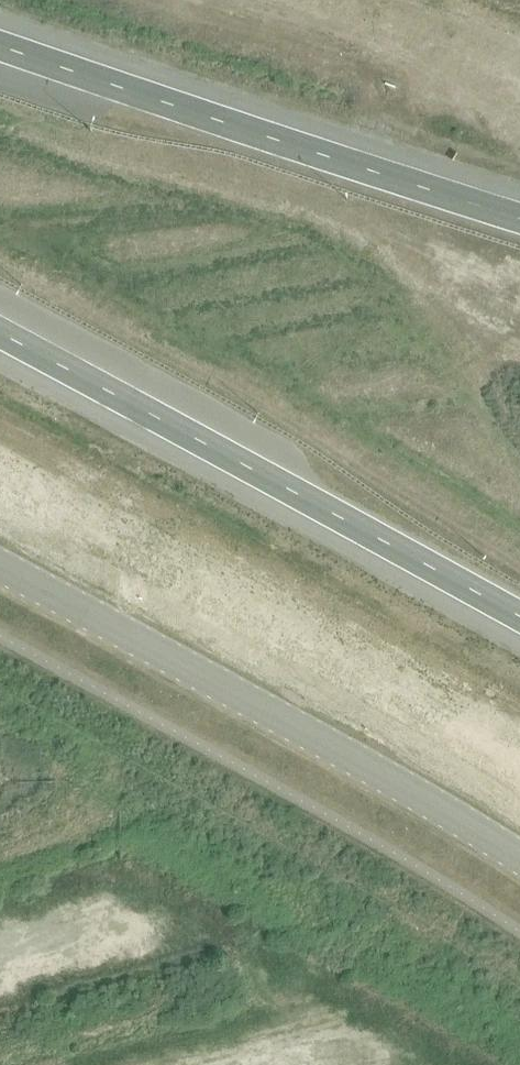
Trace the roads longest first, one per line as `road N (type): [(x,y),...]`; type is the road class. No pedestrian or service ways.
road 1 (unclassified): [(0,565),(184,662),(519,862)]
road 2 (trunk): [(0,332),(519,616)]
road 3 (trunk): [(519,216),(0,47)]

